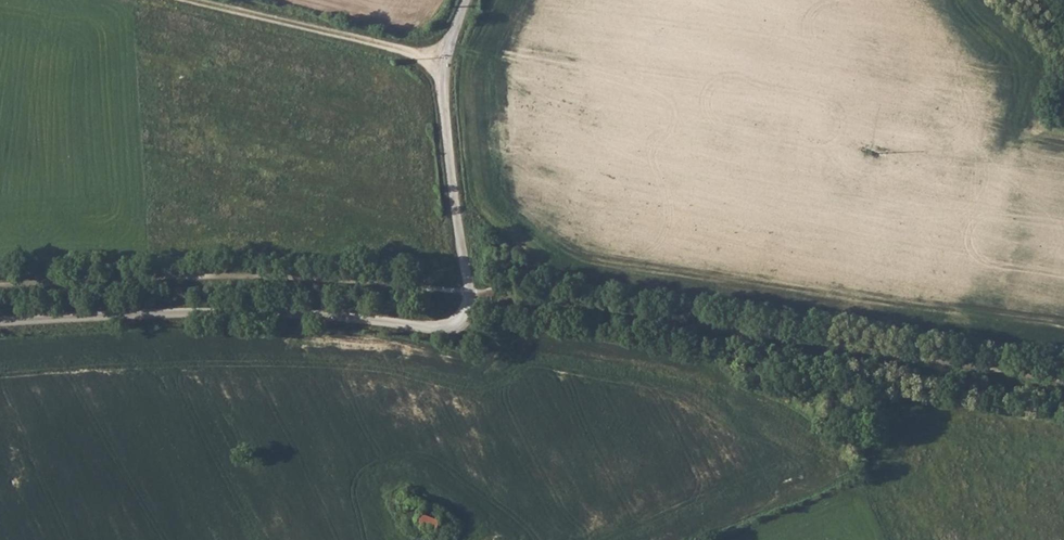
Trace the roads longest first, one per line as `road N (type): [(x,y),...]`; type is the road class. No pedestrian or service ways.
road 1 (unclassified): [(0,322),(211,311),(435,329),(459,323),(470,293),(444,100),(450,35),(466,0)]
road 2 (track): [(446,61),(181,0)]

